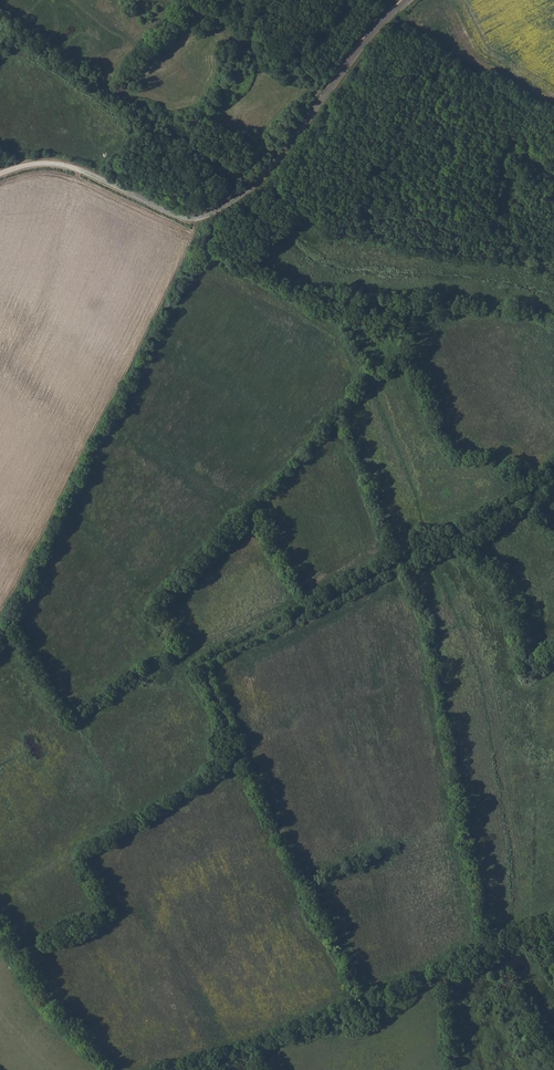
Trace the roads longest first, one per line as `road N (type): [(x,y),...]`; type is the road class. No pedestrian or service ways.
road 1 (unclassified): [(407,0),(360,48),(262,177),(204,216),(179,218),(65,166),(0,174)]
road 2 (track): [(553,470),(536,493),(275,625)]

